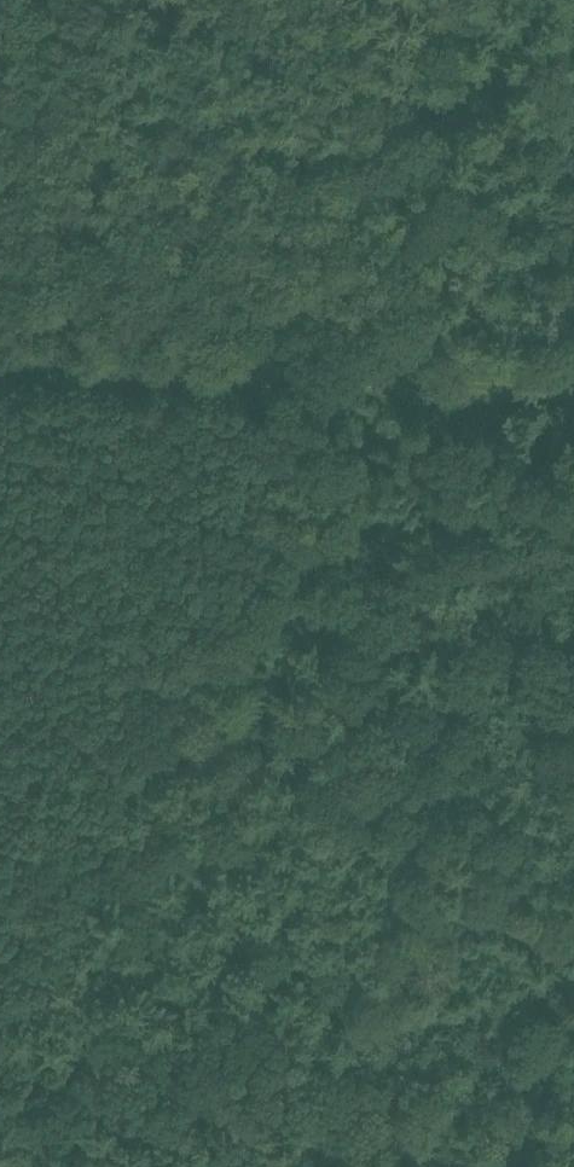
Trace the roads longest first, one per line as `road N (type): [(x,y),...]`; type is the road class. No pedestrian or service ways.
road 1 (track): [(573,393),(0,374)]

